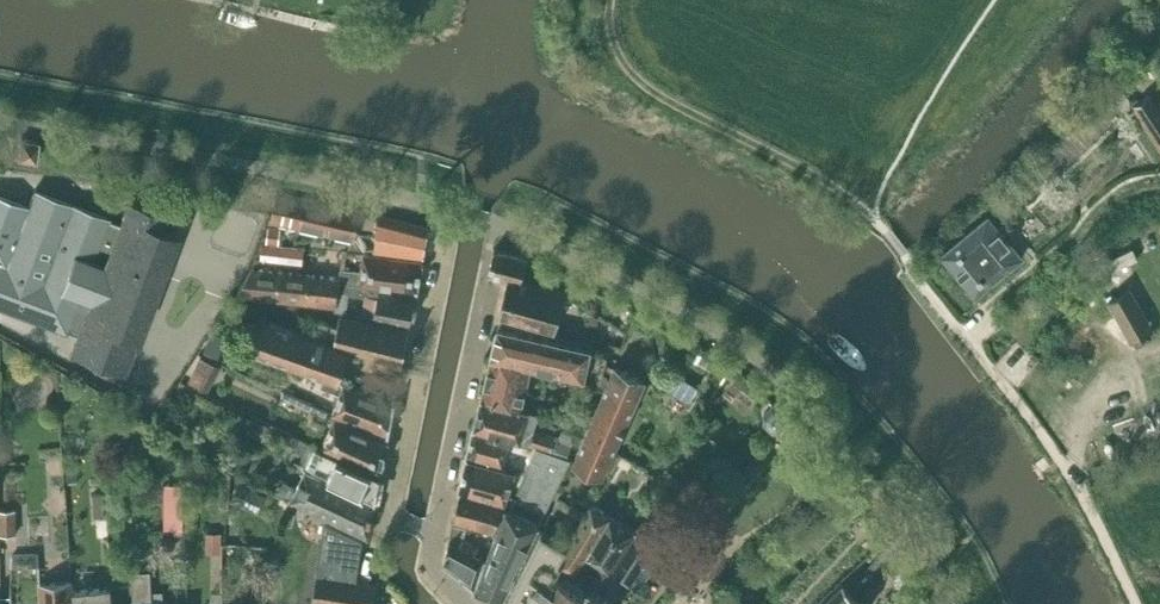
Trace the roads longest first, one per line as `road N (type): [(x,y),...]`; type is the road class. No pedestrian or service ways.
road 1 (residential): [(401,520),(390,516),(446,252)]
road 2 (residential): [(436,532),(493,284)]

